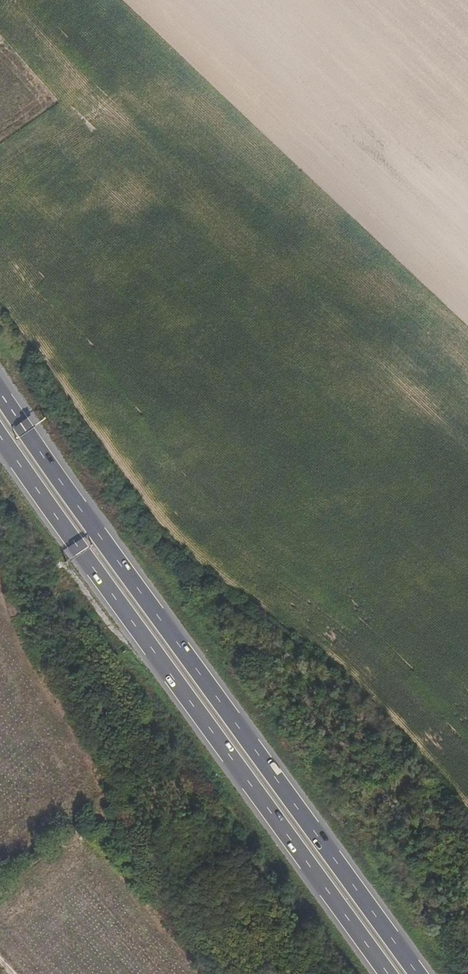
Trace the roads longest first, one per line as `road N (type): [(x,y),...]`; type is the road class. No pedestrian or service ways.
road 1 (motorway): [(429,973),(0,392)]
road 2 (motorway): [(0,435),(389,973)]

